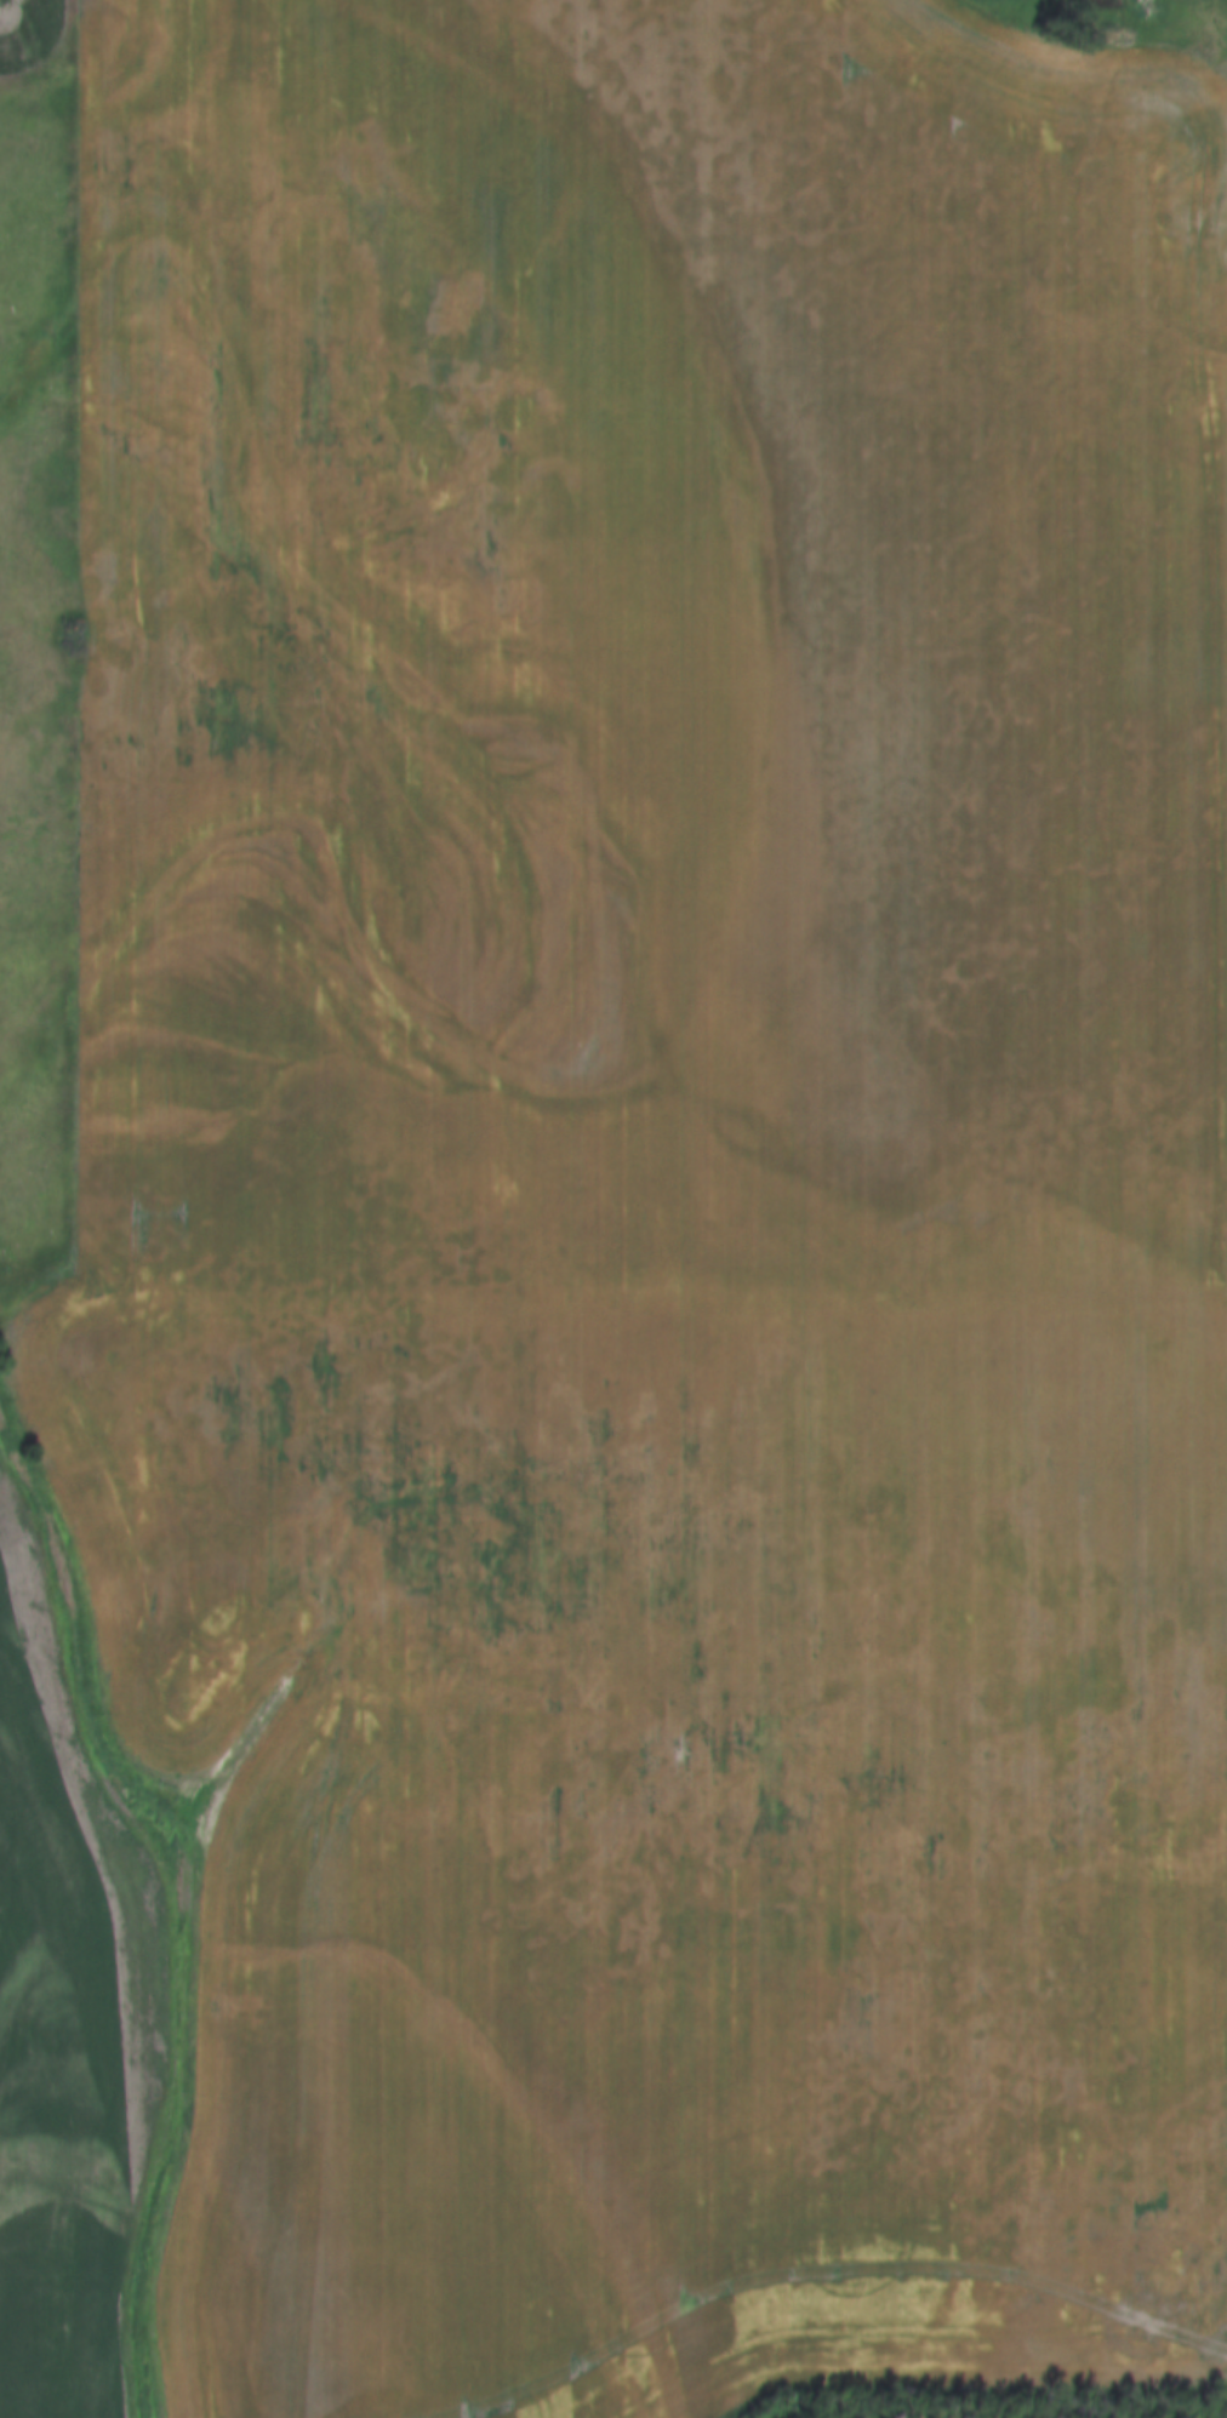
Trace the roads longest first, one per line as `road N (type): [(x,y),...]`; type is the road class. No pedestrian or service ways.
road 1 (track): [(64,133),(55,720),(62,1257),(44,1286),(0,1292)]

